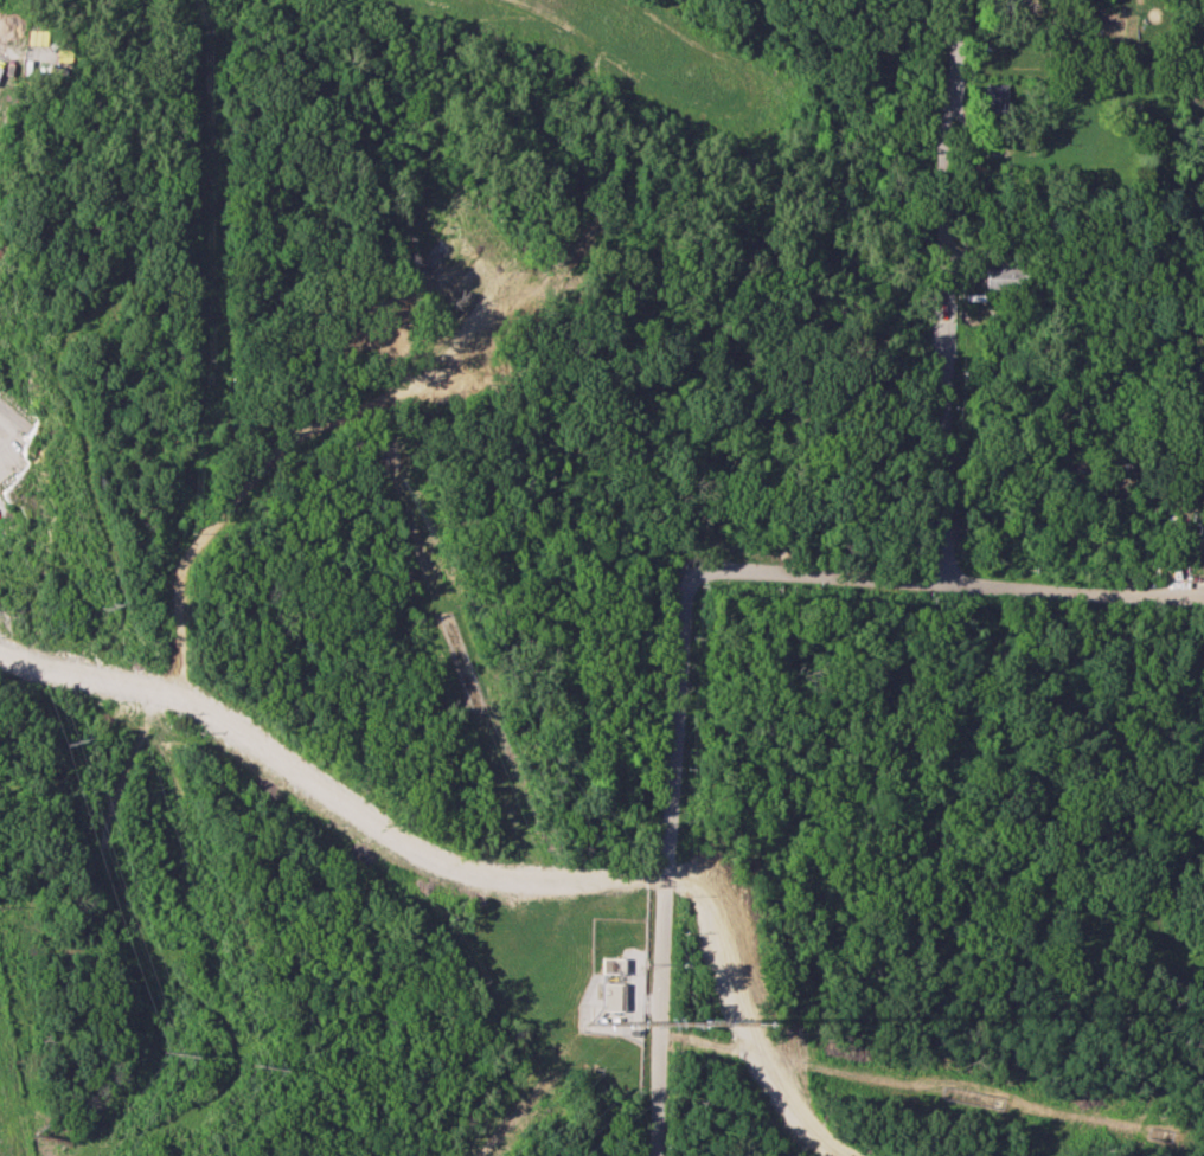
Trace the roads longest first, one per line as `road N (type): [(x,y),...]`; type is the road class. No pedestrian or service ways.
road 1 (residential): [(950,0),(941,578)]
road 2 (residential): [(686,583),(654,1155)]
road 3 (residential): [(686,583),(709,566),(1203,595)]

